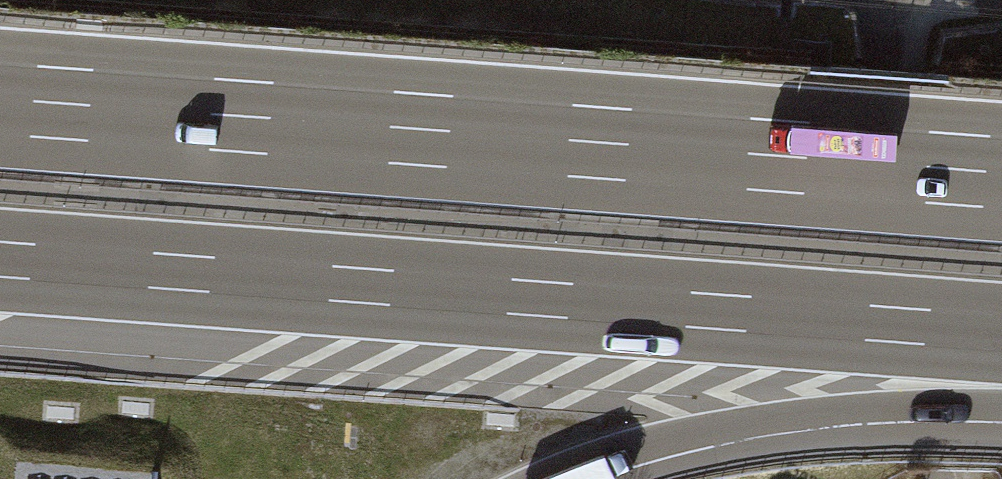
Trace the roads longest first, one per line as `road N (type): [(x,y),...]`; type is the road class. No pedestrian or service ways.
road 1 (motorway): [(1001,173),(0,98)]
road 2 (motorway): [(0,260),(1001,334)]
road 3 (unclassified): [(955,463),(878,0)]
road 4 (motorway): [(549,478),(712,429),(815,413),(1001,406)]

